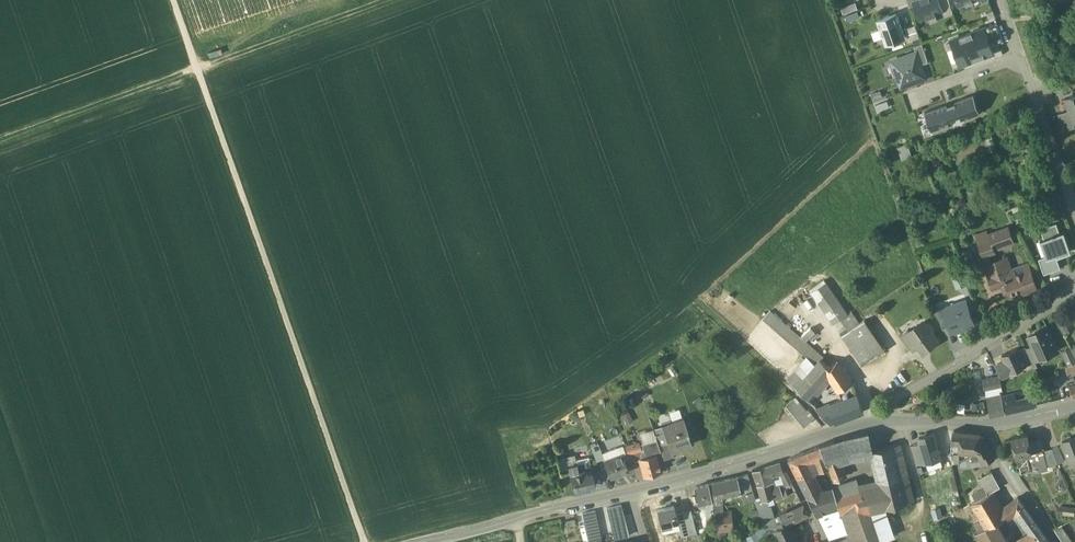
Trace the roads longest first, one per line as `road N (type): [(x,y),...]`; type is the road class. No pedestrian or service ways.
road 1 (track): [(178,0),(364,541)]
road 2 (track): [(410,0),(0,147)]
road 3 (residential): [(864,425),(878,407),(1015,329),(1074,285)]
road 4 (tertiary): [(1074,407),(983,425),(864,425)]
road 5 (tertiary): [(632,494),(433,541)]
road 6 (track): [(712,311),(830,435)]
road 7 (tertiary): [(780,451),(632,494)]
road 8 (residential): [(1074,207),(1034,93)]

